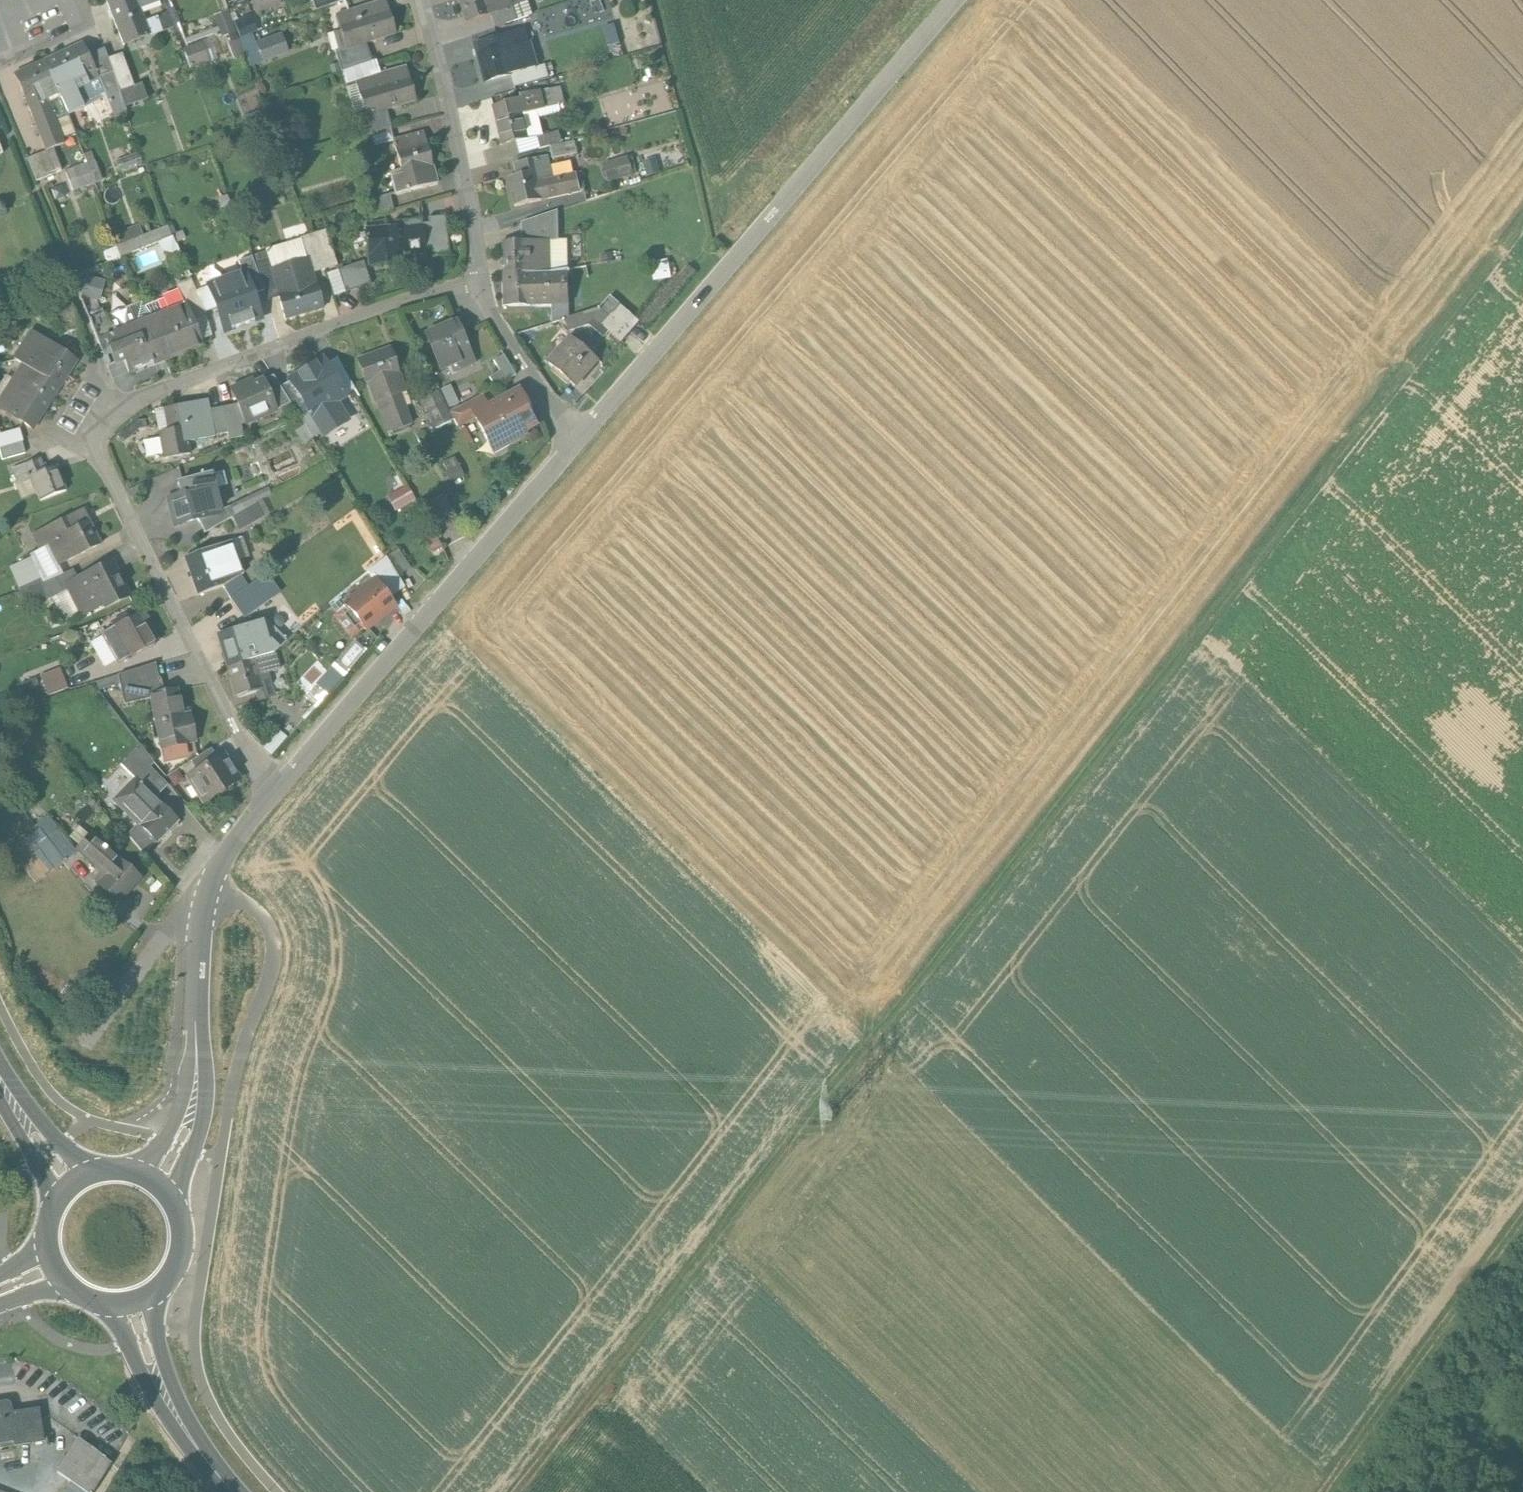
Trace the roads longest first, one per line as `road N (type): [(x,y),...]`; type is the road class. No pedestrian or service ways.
road 1 (track): [(1522,219),(1397,376),(987,935),(516,1491)]
road 2 (residential): [(282,785),(585,436)]
road 3 (residential): [(154,1187),(193,1107),(201,936),(214,872),(282,785)]
road 4 (residential): [(113,412),(392,305),(478,282)]
road 5 (residential): [(282,785),(256,762),(99,456)]
road 6 (residential): [(585,436),(828,155)]
road 7 (track): [(1327,1491),(1522,1224)]
road 8 (track): [(219,1160),(226,1100),(273,944),(263,917),(243,901),(208,898)]
road 9 (residential): [(425,0),(478,282)]
road 10 (secondary): [(131,1300),(171,1407),(234,1491)]
road 11 (unclassified): [(960,0),(828,155)]
road 12 (residential): [(478,282),(557,412),(585,436)]
road 13 (secondary): [(131,1300),(163,1277),(178,1240),(176,1220),(154,1187)]
road 14 (secondary): [(0,1079),(71,1188)]

